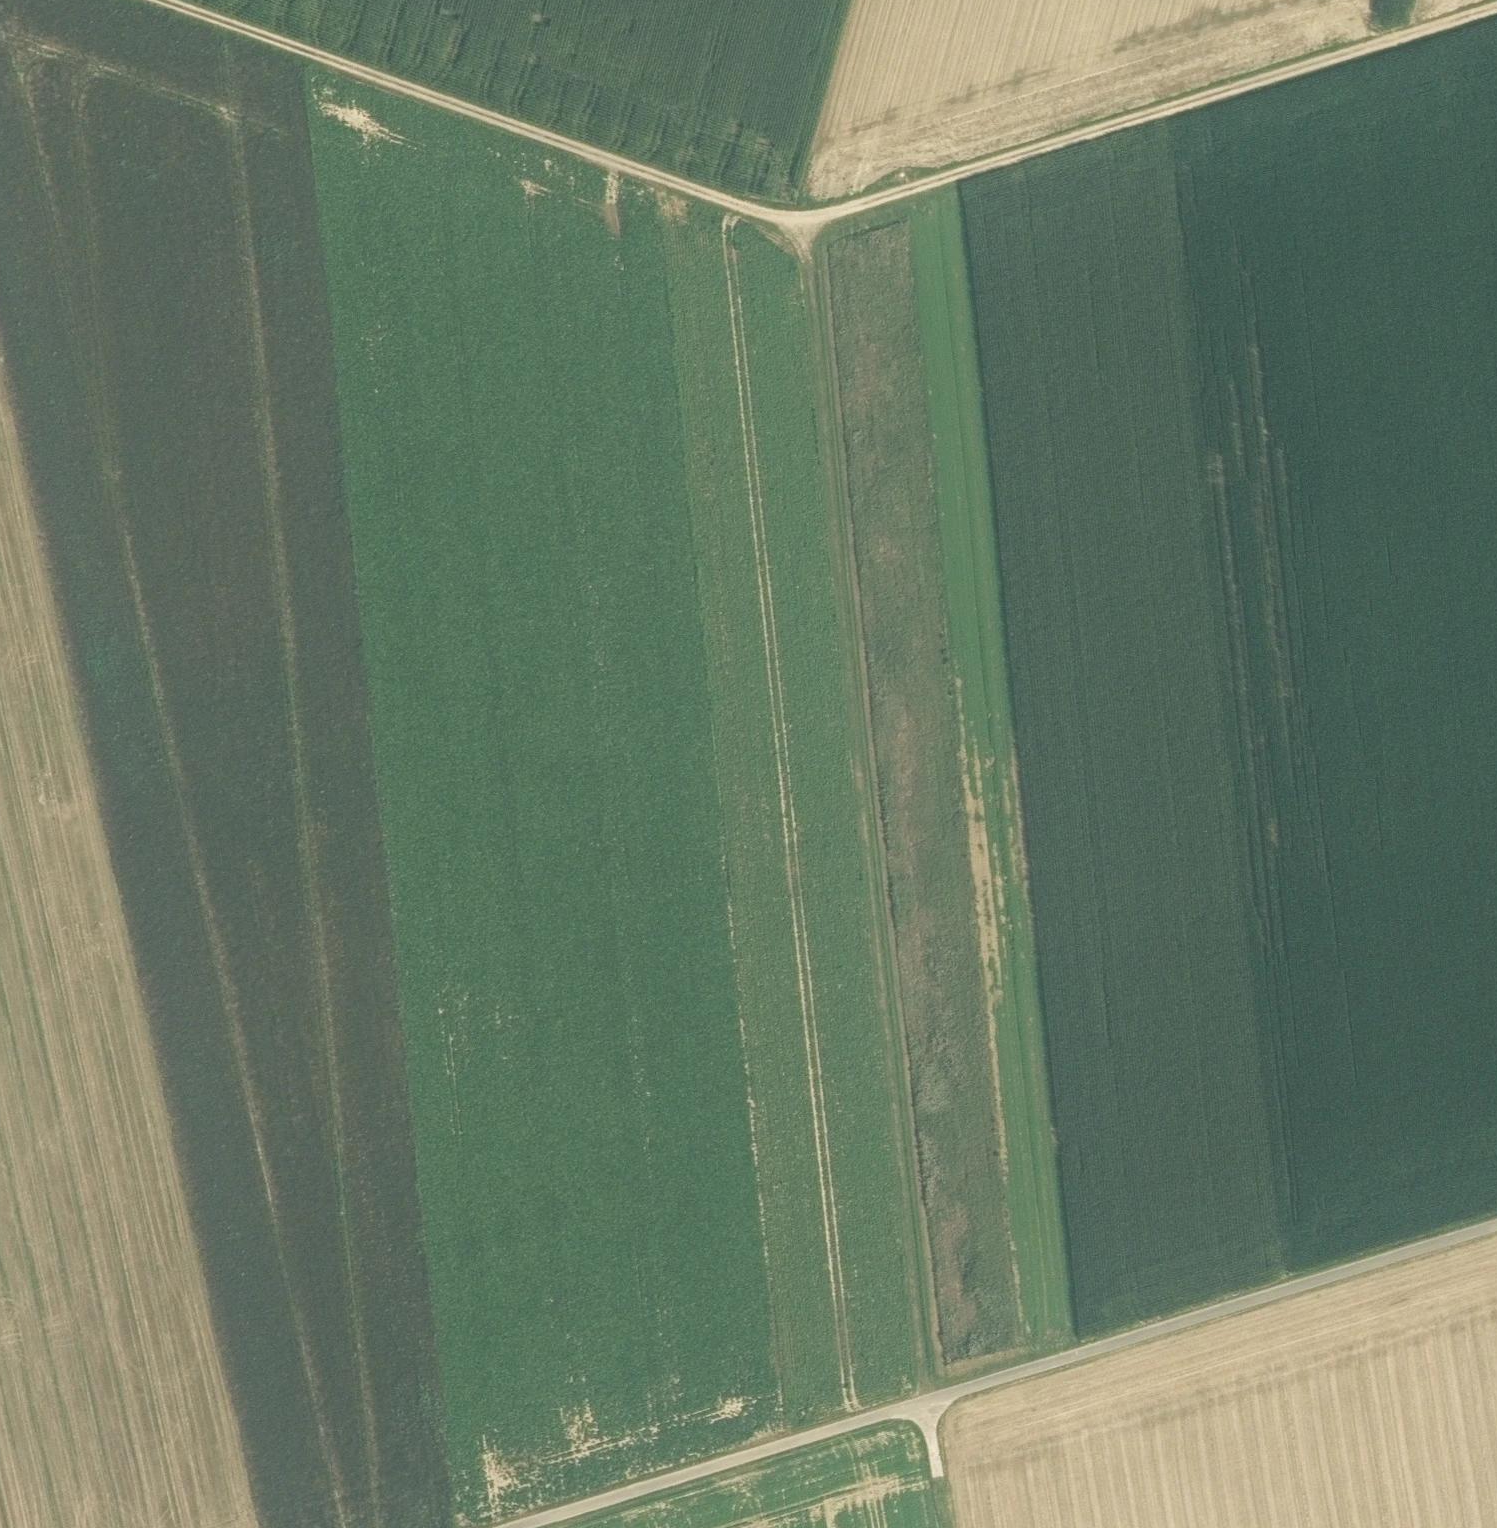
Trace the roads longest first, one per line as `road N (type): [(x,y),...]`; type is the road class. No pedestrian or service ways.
road 1 (track): [(1496,8),(804,223),(152,0)]
road 2 (track): [(804,223),(926,1401),(946,1527)]
road 3 (track): [(1496,1230),(517,1527)]

